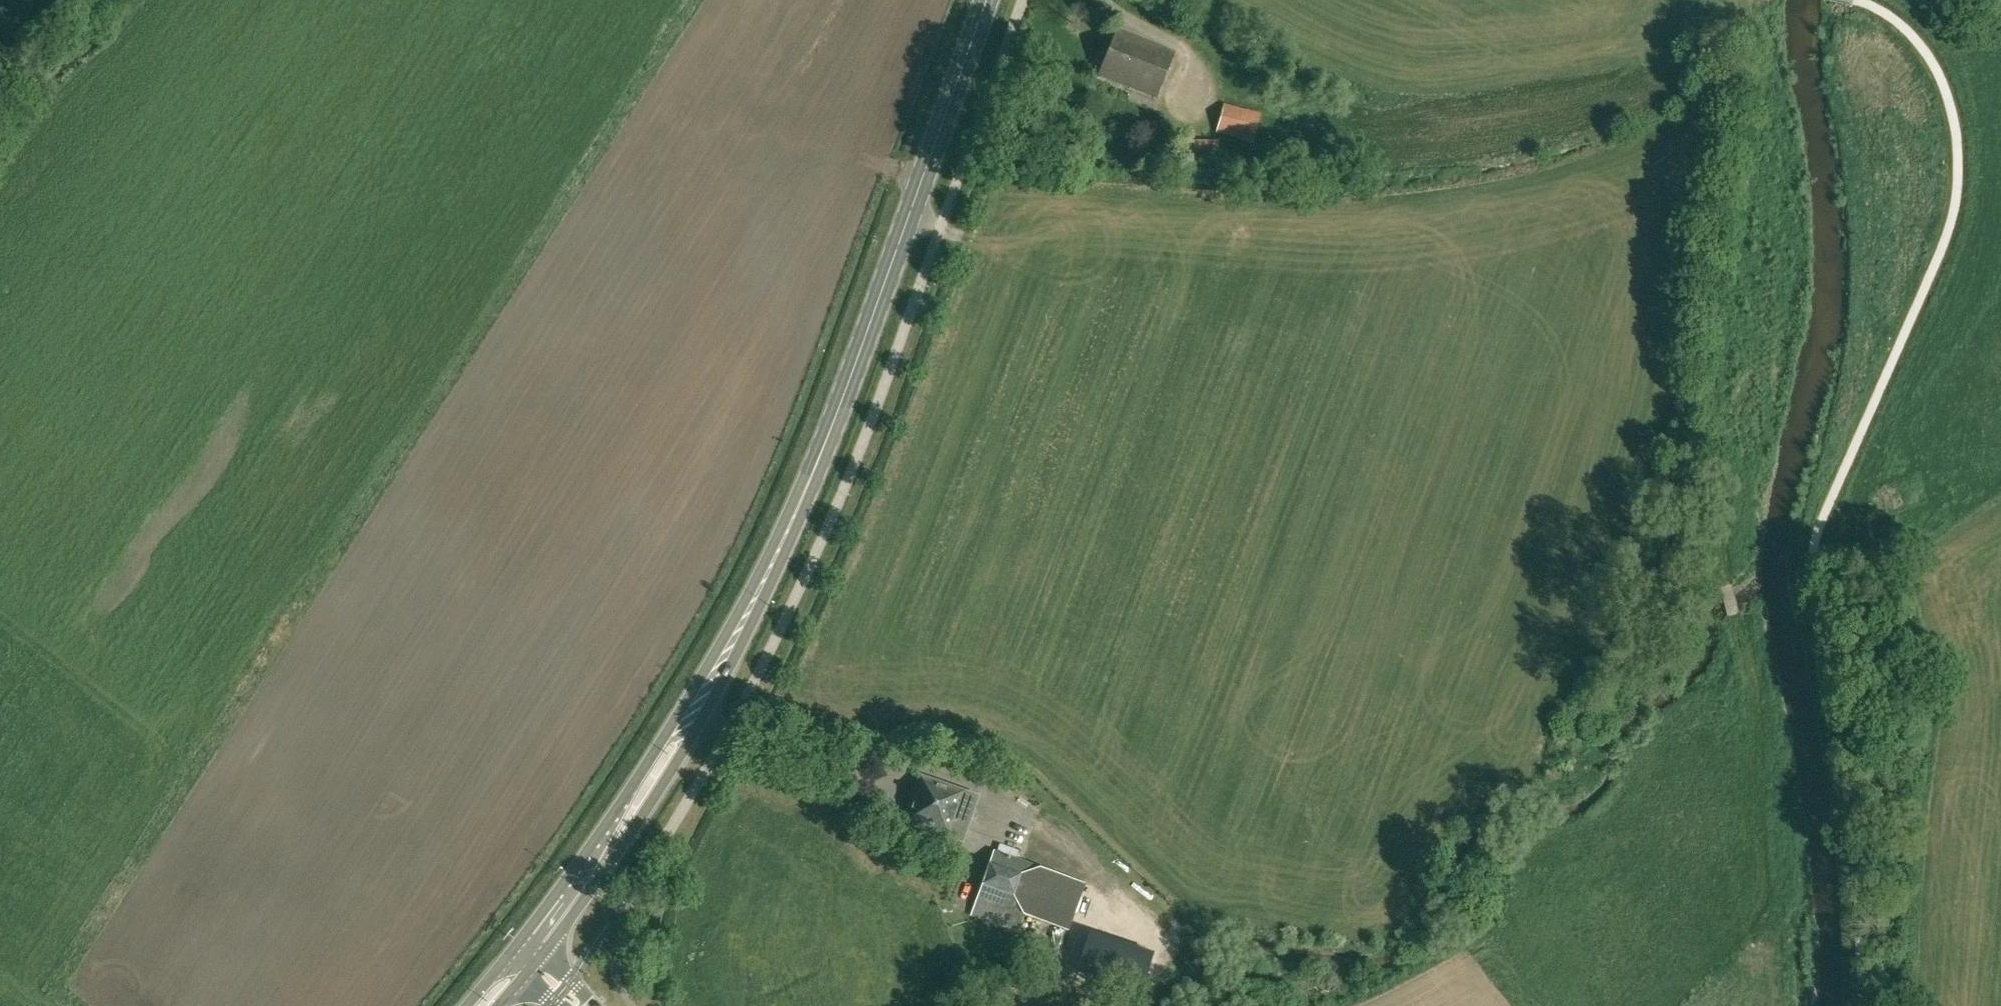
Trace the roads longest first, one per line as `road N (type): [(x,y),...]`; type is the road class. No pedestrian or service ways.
road 1 (secondary): [(801,508),(987,0)]
road 2 (secondary): [(801,508),(692,693),(515,946)]
road 3 (secondary): [(545,957),(686,745),(753,621),(801,508)]

